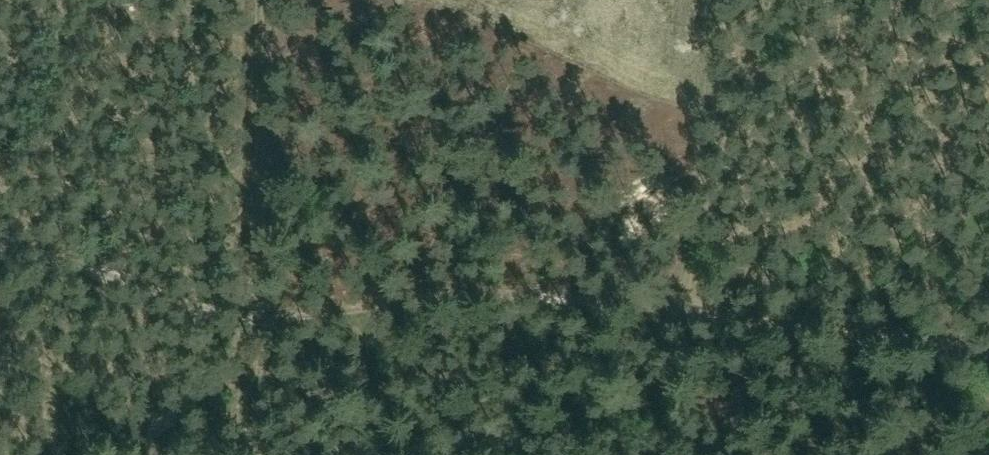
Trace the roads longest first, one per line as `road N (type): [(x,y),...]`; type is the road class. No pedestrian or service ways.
road 1 (track): [(0,244),(235,316),(380,310),(456,294),(540,295),(988,350)]
road 2 (track): [(675,311),(708,0)]
road 3 (track): [(380,310),(365,454)]

